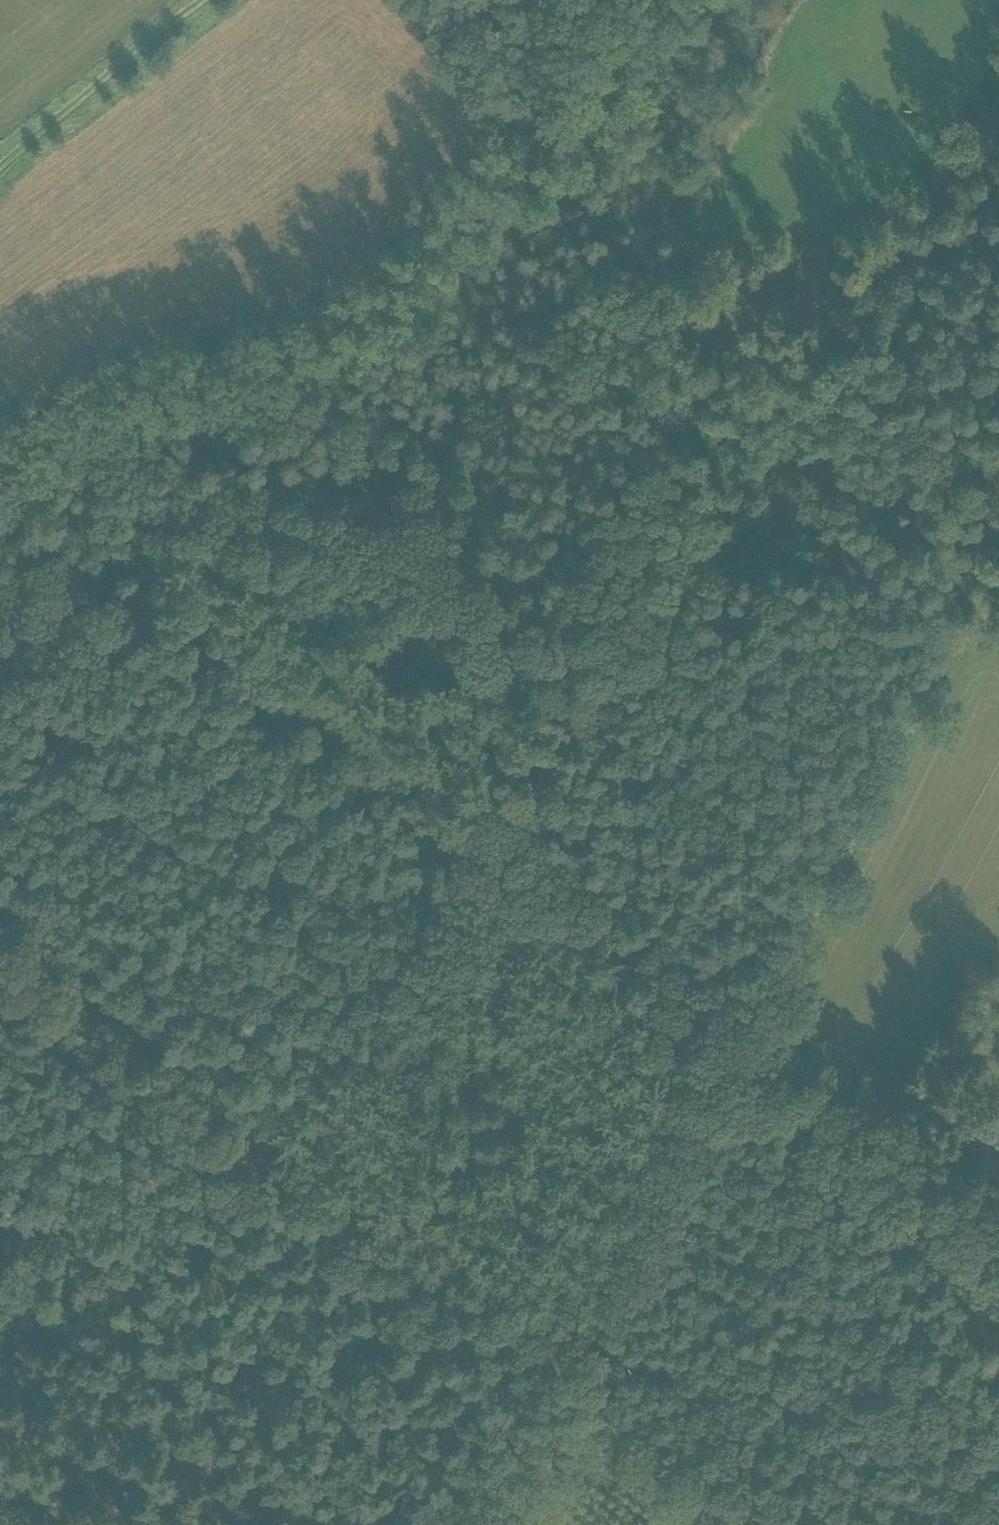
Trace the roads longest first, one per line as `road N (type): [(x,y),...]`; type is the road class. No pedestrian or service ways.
road 1 (track): [(998,81),(483,814),(170,569),(0,647)]

